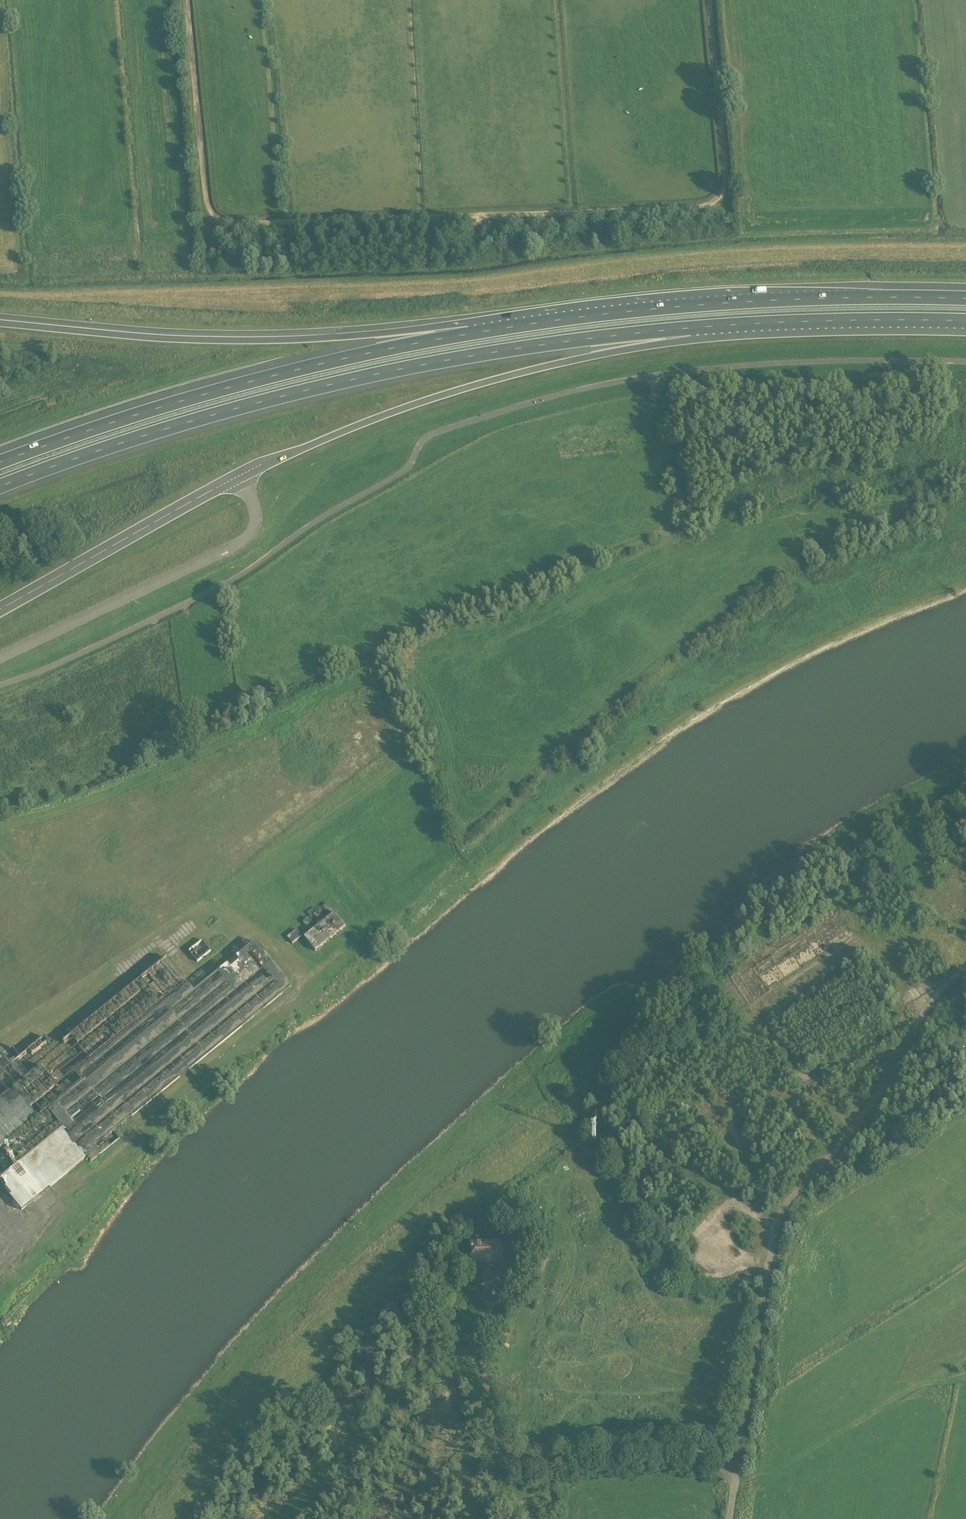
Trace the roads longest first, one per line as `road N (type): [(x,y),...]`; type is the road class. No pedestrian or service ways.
road 1 (unclassified): [(965,361),(677,372),(569,392),(430,433),(404,470),(227,582),(0,685)]
road 2 (track): [(186,0),(205,192),(212,215),(232,223),(714,201),(726,179),(710,0)]
road 3 (motorway): [(0,486),(193,420),(369,376),(514,349),(732,326)]
road 4 (unclassified): [(731,1518),(779,1220),(799,1186),(871,1112),(920,1018),(965,967)]
road 5 (motorway): [(525,324),(267,377),(0,462)]
road 6 (motorway): [(525,324),(201,338),(0,321)]
road 7 (motorway): [(239,476),(492,380),(732,326)]
road 8 (motorway): [(965,299),(735,303),(525,324)]
road 9 (unclassified): [(239,476),(256,515),(246,540),(0,657)]
road 10 (secondary): [(0,609),(239,476)]
road 11 (motorway): [(732,326),(965,321)]

